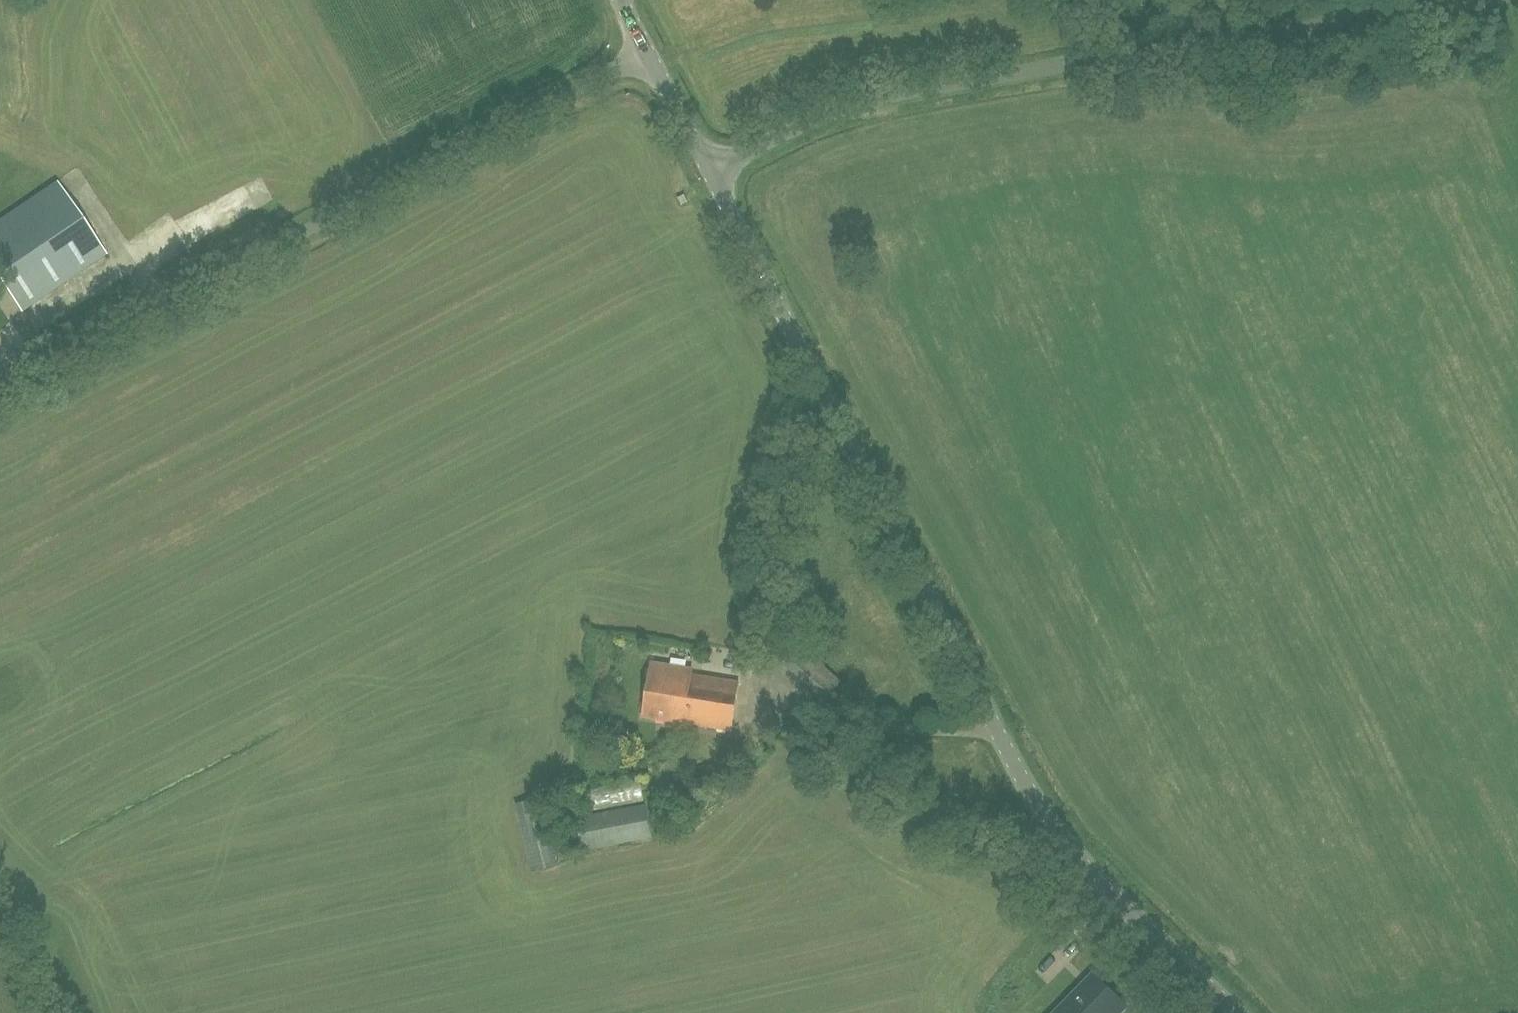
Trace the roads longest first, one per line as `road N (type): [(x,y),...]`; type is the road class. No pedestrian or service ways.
road 1 (unclassified): [(1252,1012),(1049,803),(714,165)]
road 2 (unclassified): [(714,165),(930,84),(1442,0)]
road 3 (unclassified): [(0,393),(648,54)]
road 4 (unclassified): [(714,165),(648,54)]

